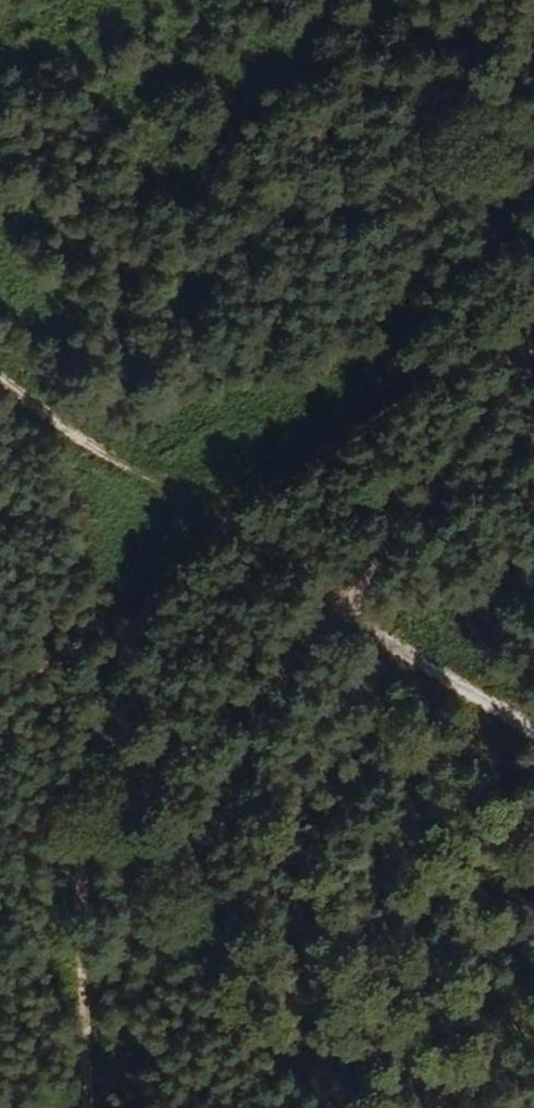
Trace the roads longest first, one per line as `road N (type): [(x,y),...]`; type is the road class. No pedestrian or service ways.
road 1 (track): [(533,338),(349,618),(282,670),(117,1107)]
road 2 (track): [(533,737),(193,519),(0,379)]
road 3 (track): [(155,601),(82,791),(95,1107)]
road 4 (track): [(193,519),(533,310)]

